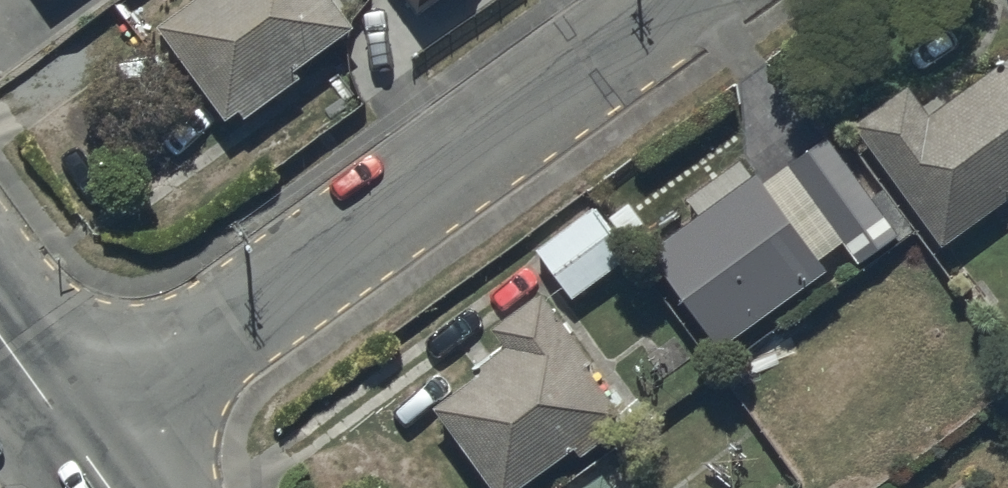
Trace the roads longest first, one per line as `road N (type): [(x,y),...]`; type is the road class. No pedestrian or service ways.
road 1 (residential): [(679,0),(73,438)]
road 2 (tertiary): [(0,337),(73,438)]

